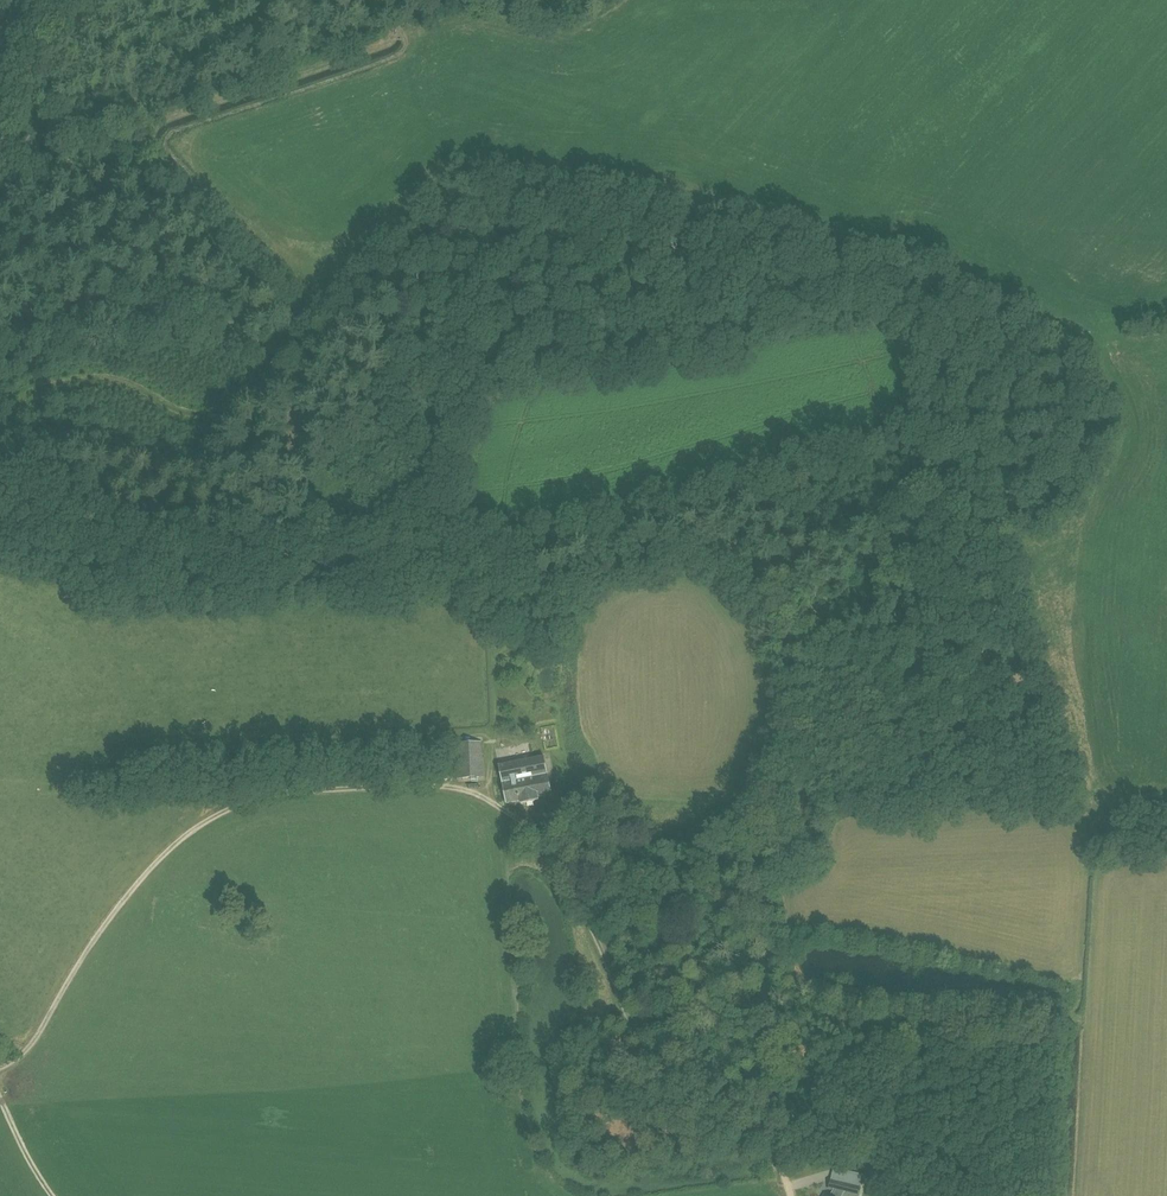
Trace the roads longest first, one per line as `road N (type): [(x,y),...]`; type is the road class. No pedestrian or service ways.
road 1 (track): [(791,1195),(775,1152),(739,1106),(649,1057),(541,838),(483,797),(452,787),(273,795),(204,822),(116,910),(32,1043),(0,1070)]

